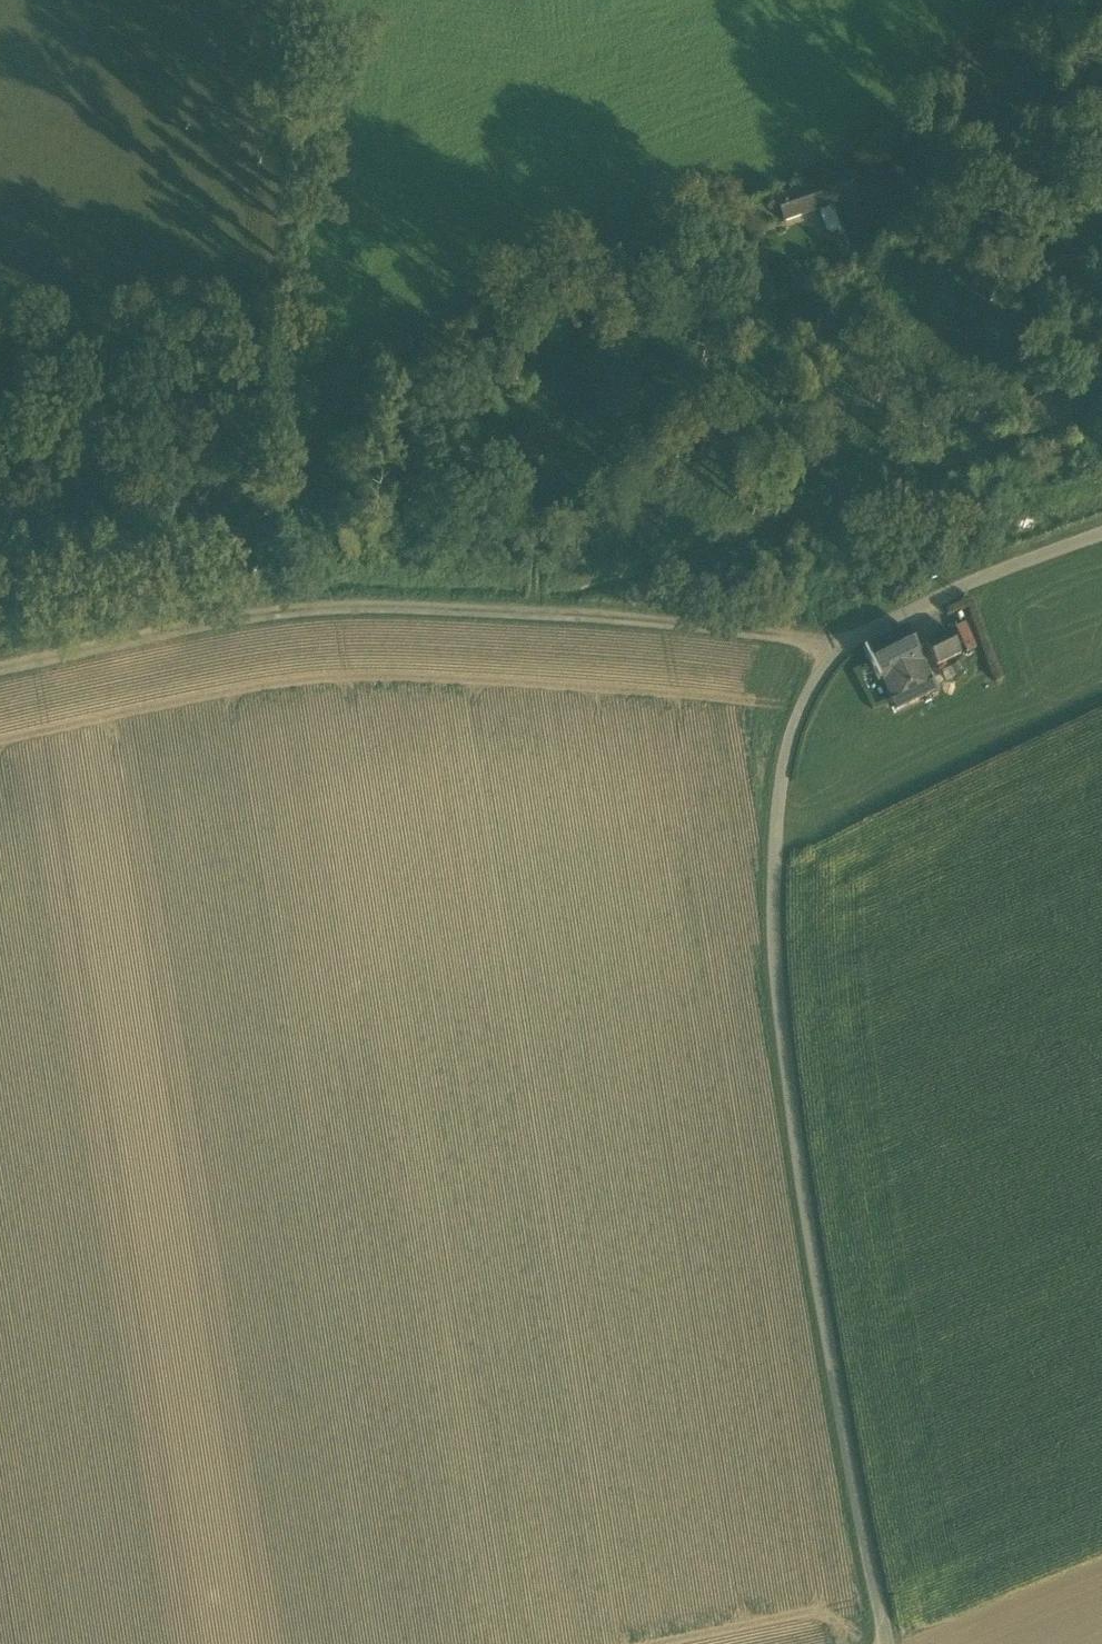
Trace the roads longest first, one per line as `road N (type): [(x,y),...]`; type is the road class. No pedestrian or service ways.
road 1 (residential): [(1101,533),(883,622),(833,658),(799,712),(782,765),(775,957),(801,1177),(883,1643)]
road 2 (track): [(883,622),(261,601),(0,662)]

